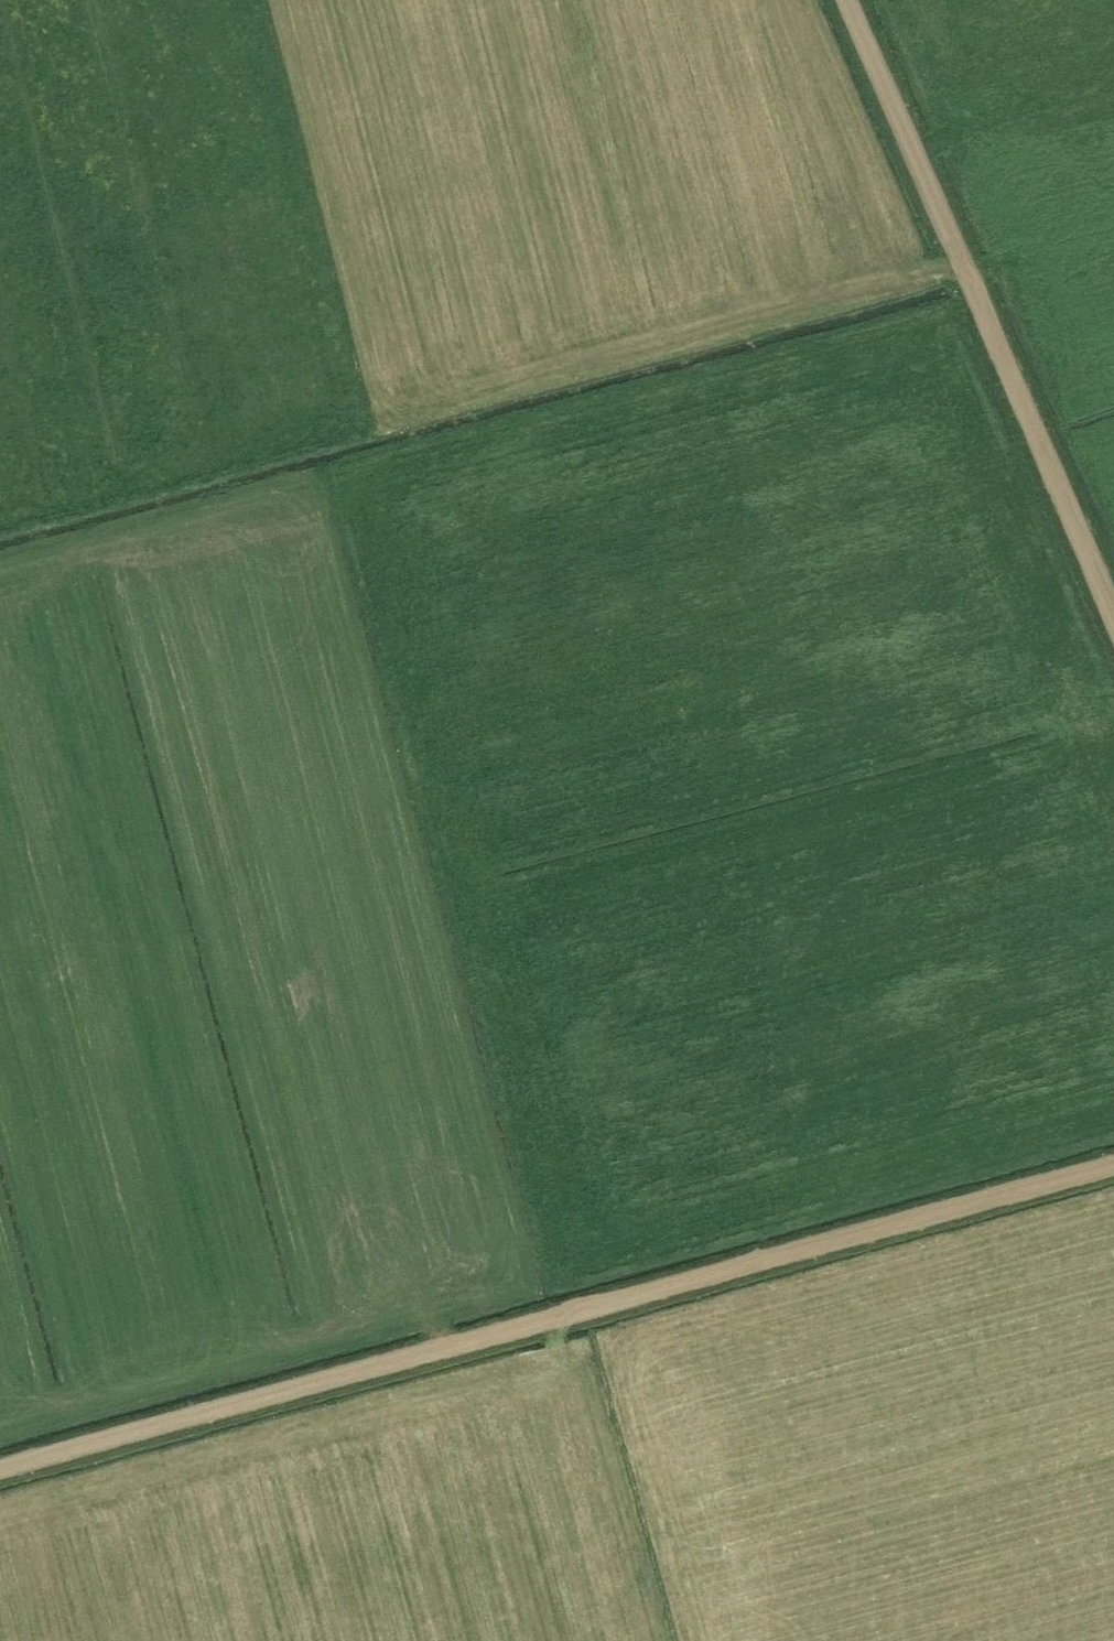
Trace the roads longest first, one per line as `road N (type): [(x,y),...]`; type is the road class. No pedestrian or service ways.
road 1 (track): [(0,1471),(1113,1163)]
road 2 (track): [(845,0),(1113,617)]

